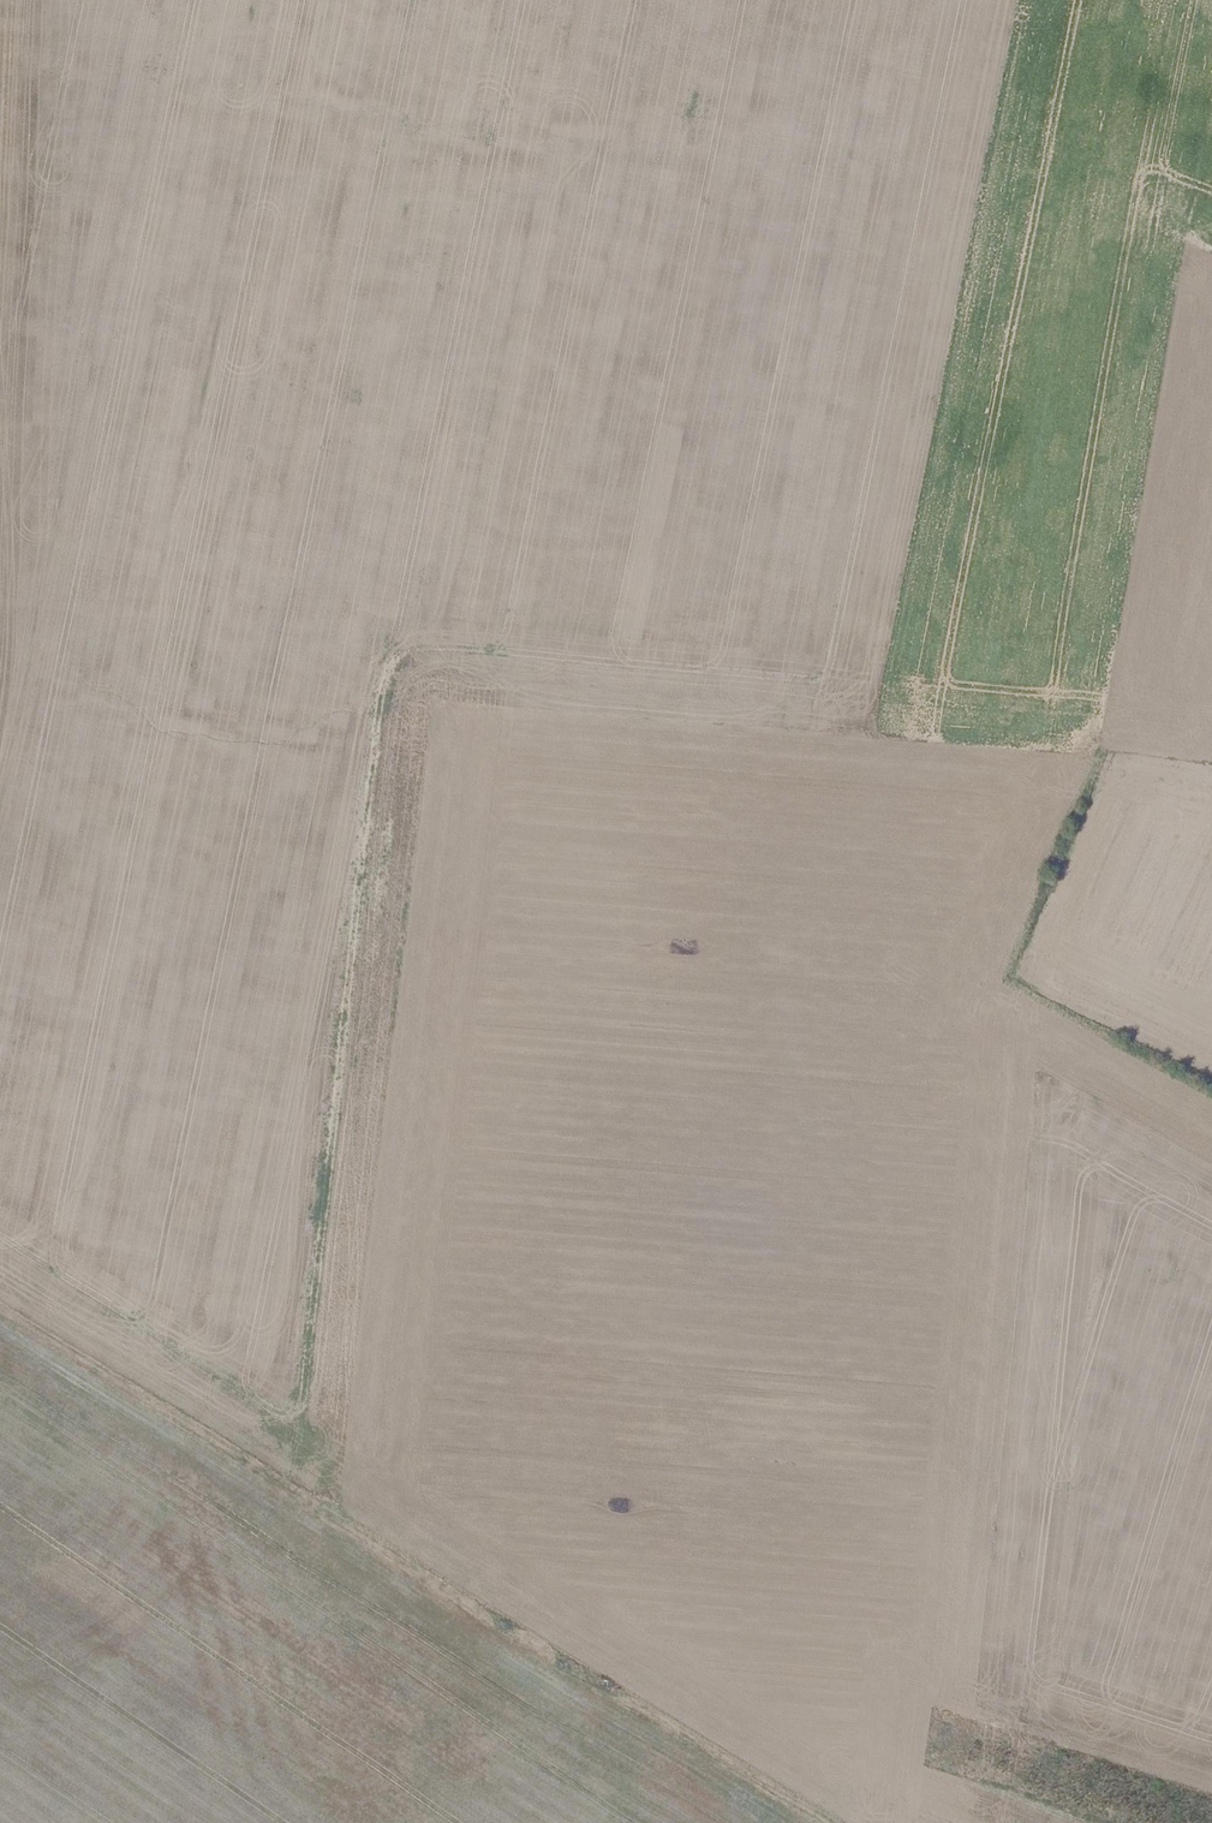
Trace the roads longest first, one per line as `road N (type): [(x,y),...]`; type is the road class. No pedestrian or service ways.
road 1 (track): [(835,1822),(0,1314)]

